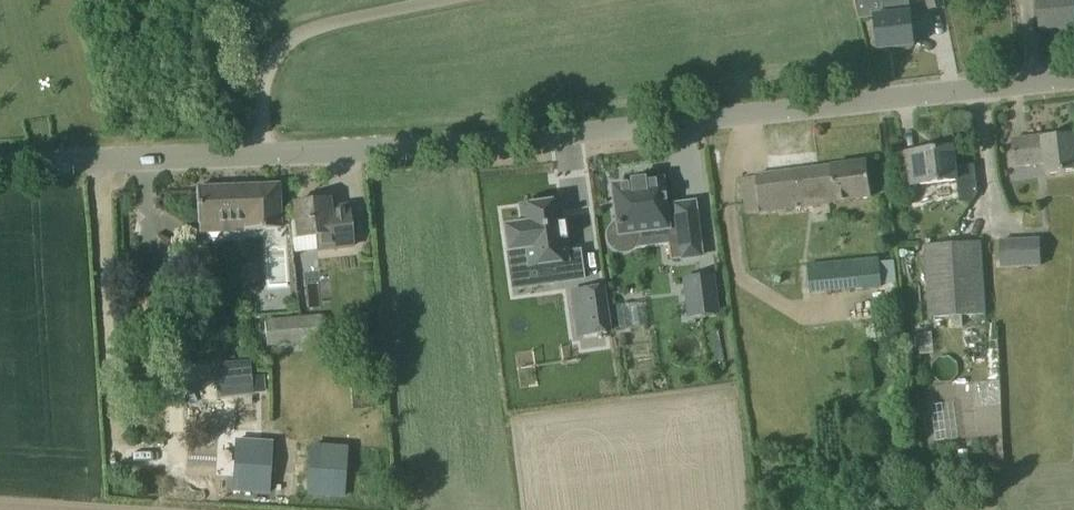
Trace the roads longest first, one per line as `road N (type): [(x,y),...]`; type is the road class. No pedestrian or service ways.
road 1 (tertiary): [(244,161),(632,135),(1073,80)]
road 2 (residential): [(244,161),(272,55),(314,36),(492,0)]
road 3 (tertiary): [(0,176),(244,161)]

